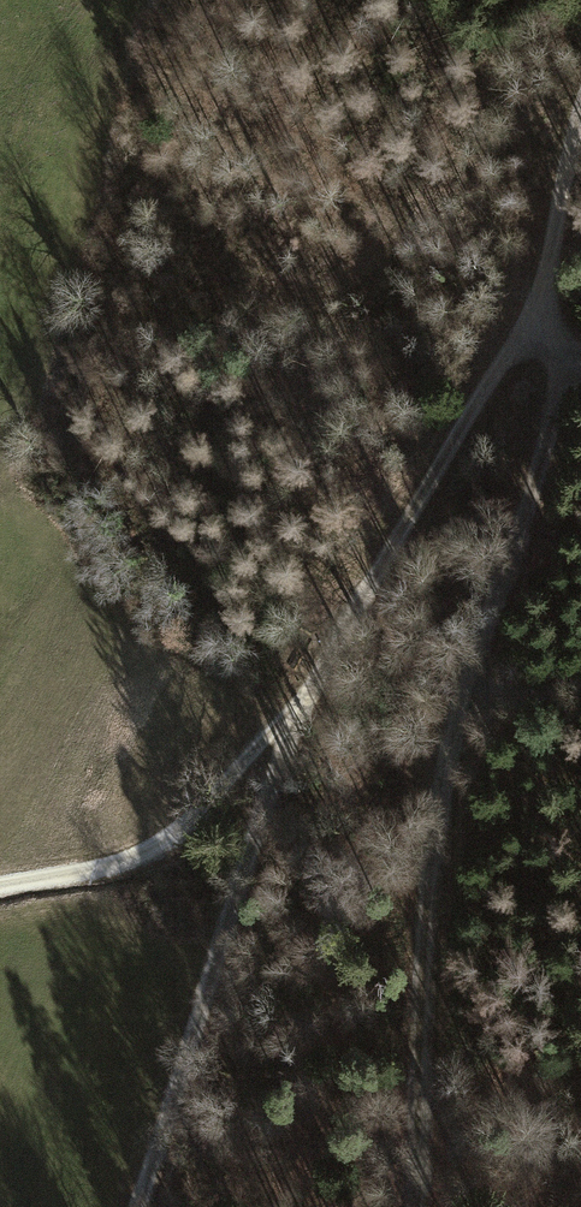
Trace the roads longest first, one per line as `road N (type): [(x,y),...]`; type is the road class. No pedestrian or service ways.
road 1 (track): [(301,699),(141,1206)]
road 2 (track): [(453,709),(426,855),(417,1206)]
road 3 (track): [(528,333),(470,412),(301,699)]
road 4 (track): [(0,888),(112,866),(191,826),(301,699)]
road 5 (track): [(453,709),(562,370)]
road 6 (track): [(580,119),(551,269),(528,333)]
road 7 (track): [(580,676),(453,709)]

